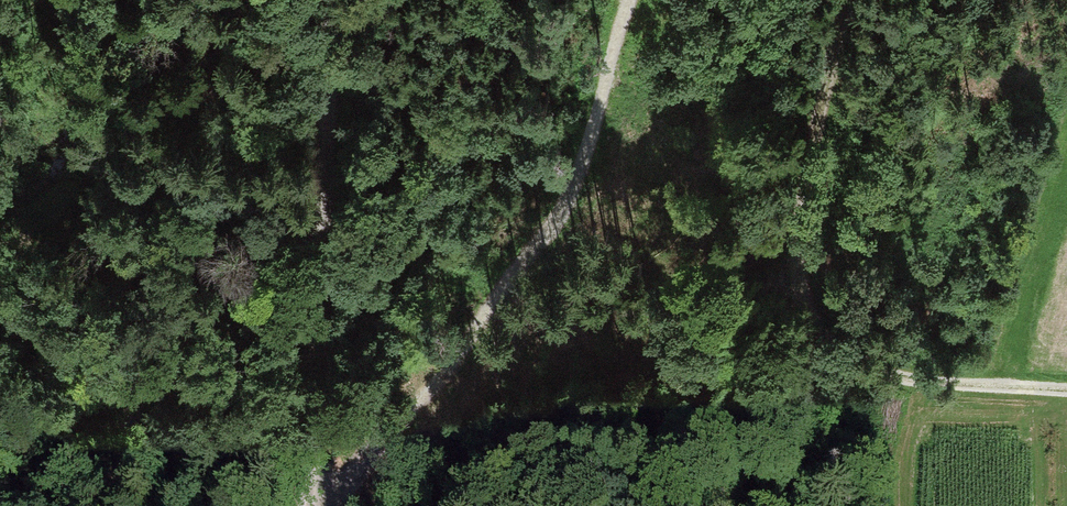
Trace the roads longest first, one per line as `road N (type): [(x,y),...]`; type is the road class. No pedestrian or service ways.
road 1 (track): [(1066,391),(893,379),(847,354),(806,306),(798,227),(848,0)]
road 2 (track): [(628,0),(576,184),(325,505)]
road 3 (track): [(327,0),(331,97),(309,505)]

